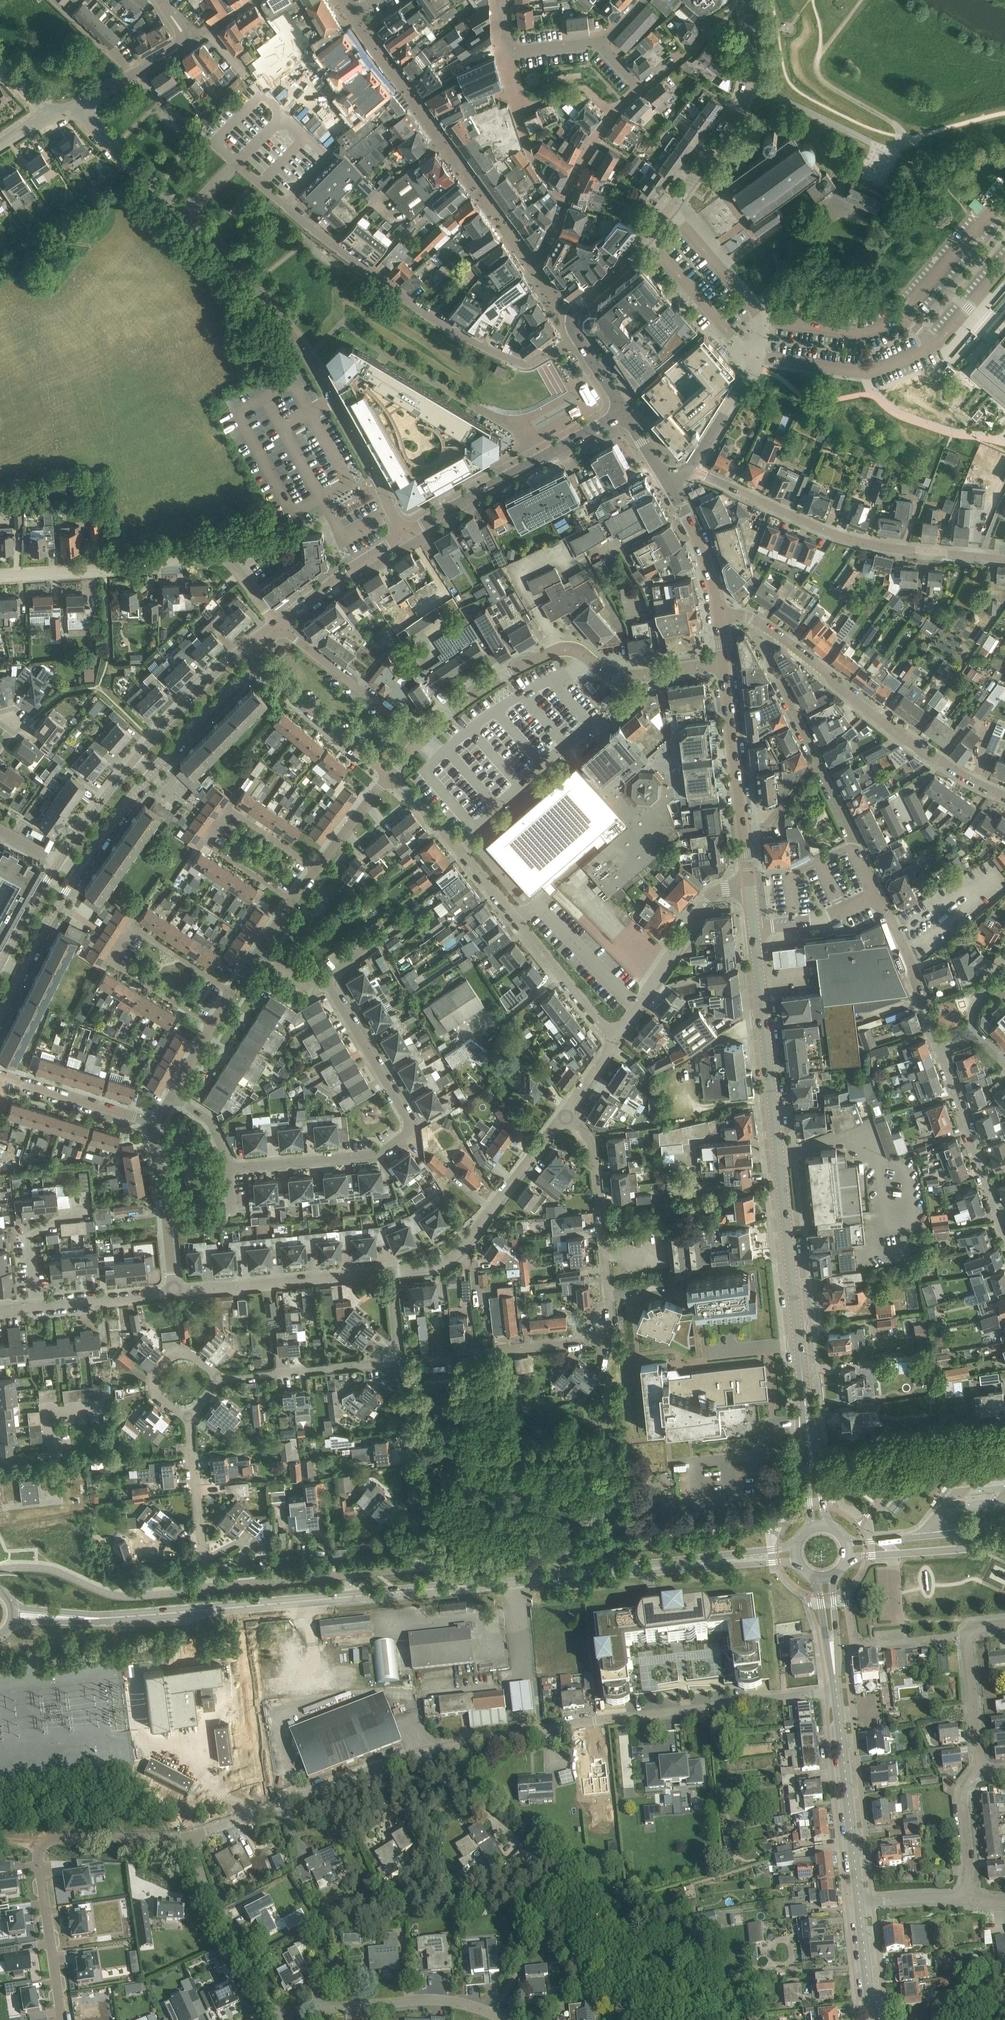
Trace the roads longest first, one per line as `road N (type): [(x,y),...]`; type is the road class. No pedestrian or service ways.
road 1 (tertiary): [(82,1617),(796,1554)]
road 2 (residential): [(196,1840),(210,1827),(420,1752),(563,1724),(836,1691)]
road 3 (tertiary): [(818,1527),(753,926)]
road 4 (residential): [(399,1361),(606,1332),(611,1317),(590,1140),(563,1114)]
road 5 (residential): [(259,952),(333,992),(411,1122),(408,1134),(378,1155),(227,1166)]
road 6 (residential): [(505,2019),(444,2000),(272,2011),(202,1878),(196,1840)]
road 7 (residential): [(208,1587),(420,1566),(399,1361)]
road 8 (unclassified): [(407,535),(312,361),(186,216)]
road 9 (residential): [(286,205),(432,318),(513,362),(530,363),(577,335)]
road 10 (residential): [(612,1033),(388,775)]
road 11 (residential): [(421,738),(482,689),(557,650),(580,651),(623,676),(725,661)]
road 12 (unclassified): [(691,468),(871,544),(1004,559)]
road 13 (residential): [(196,1840),(58,1839),(42,1847),(63,2019)]
road 14 (residential): [(0,577),(215,556),(232,564),(278,625)]
road 15 (residential): [(1004,796),(927,754),(762,623)]
road 16 (residential): [(231,992),(134,927),(122,945),(115,966),(212,1024)]
road 17 (unclassified): [(407,535),(624,412)]
road 18 (residential): [(315,868),(234,807),(209,840),(292,902)]
road 19 (residential): [(392,1273),(454,1255),(563,1114)]
road 20 (residential): [(286,205),(329,158),(207,31)]
road 21 (residential): [(175,1293),(392,1273)]
road 22 (residential): [(612,1033),(624,1029),(708,900),(725,887),(749,886)]
road 23 (tertiary): [(860,1899),(836,1691)]
road 24 (residential): [(1004,1237),(936,1041)]
road 25 (residential): [(754,356),(763,317),(672,206)]
road 26 (residential): [(421,738),(278,625)]
road 27 (residential): [(221,1378),(399,1361)]
road 28 (residential): [(907,141),(888,150),(746,87)]
road 29 (residential): [(175,1293),(151,1121)]
road 30 (residential): [(257,661),(388,775)]
road 31 (residential): [(208,1587),(189,1417)]
road 32 (tertiary): [(744,828),(725,661)]
road 33 (residential): [(566,199),(525,143),(520,51)]
road 34 (residential): [(647,236),(754,356)]
road 35 (tertiary): [(1004,1524),(847,1544)]
road 36 (unclassified): [(186,216),(76,103)]
road 37 (unclassified): [(278,625),(407,535)]
road 38 (residential): [(151,1121),(0,1077)]
road 39 (tertiary): [(848,1559),(1004,1546)]
road 40 (unclassified): [(244,649),(137,760)]
road 41 (unclassified): [(150,772),(257,661)]
road 42 (residential): [(818,761),(760,637),(762,623)]
road 43 (residential): [(0,1460),(54,1455),(53,1410),(102,1405)]
road 44 (residential): [(877,895),(818,761)]
road 45 (tertiary): [(672,206),(722,144),(746,87)]
road 46 (tertiary): [(719,618),(671,485)]
road 47 (residential): [(35,1308),(175,1293)]
road 48 (residential): [(189,1417),(159,1396),(153,1379),(160,1366),(192,1355),(221,1378)]
road 49 (residential): [(980,1773),(966,1635)]
road 50 (track): [(907,141),(890,121),(817,76),(823,51)]
road 51 (residential): [(134,74),(236,164)]
road 52 (residential): [(566,199),(593,144),(641,88)]
road 53 (residential): [(968,1900),(962,1791),(980,1773)]
road 54 (residential): [(35,1308),(31,1237),(84,1211)]
road 55 (residential): [(753,926),(819,920),(877,895)]
road 56 (residential): [(691,468),(754,356)]
road 57 (unclassified): [(137,760),(61,863)]
road 58 (unclassified): [(76,872),(150,772)]
road 59 (tertiary): [(873,2019),(860,1899)]

